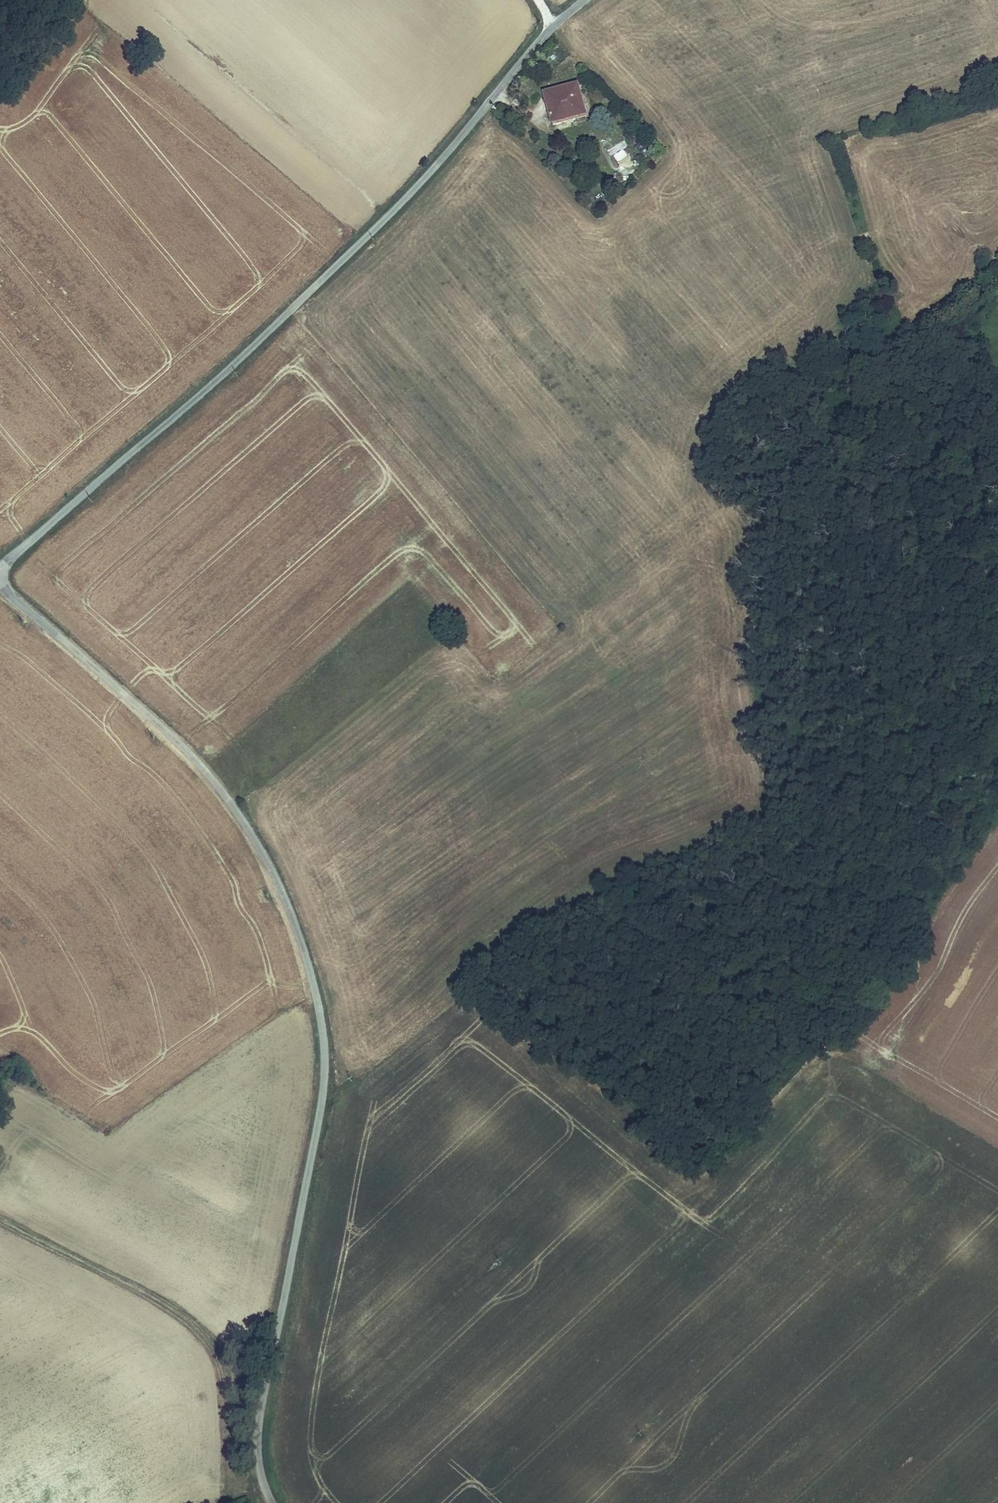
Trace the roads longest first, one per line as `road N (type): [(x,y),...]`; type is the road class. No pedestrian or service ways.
road 1 (unclassified): [(0,578),(184,744),(247,821),(286,894),(310,972),(323,1035),(321,1095),(265,1387),(258,1461),(276,1502)]
road 2 (unclassified): [(584,0),(556,22),(410,193),(244,354),(0,566)]
road 3 (track): [(268,1483),(233,1489),(229,1387),(207,1340),(176,1309),(0,1216)]

